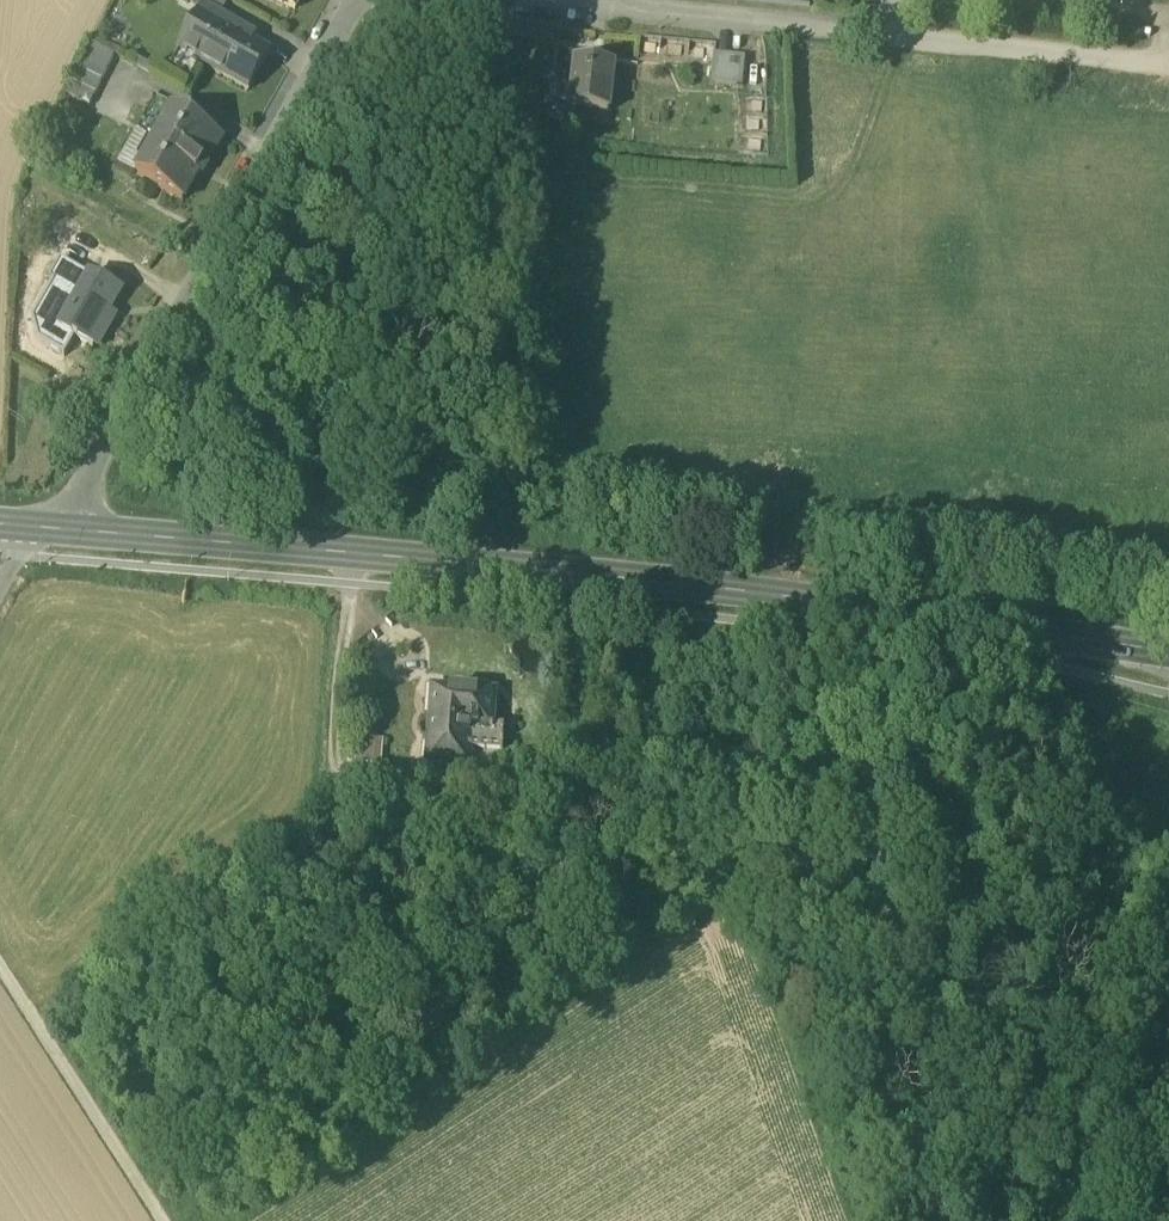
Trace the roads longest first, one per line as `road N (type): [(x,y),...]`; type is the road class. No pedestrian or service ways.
road 1 (secondary): [(1168,651),(640,579),(51,530)]
road 2 (residential): [(51,530),(282,163),(364,0)]
road 3 (track): [(0,968),(160,1220)]
road 4 (track): [(1168,885),(1044,688),(1042,632)]

